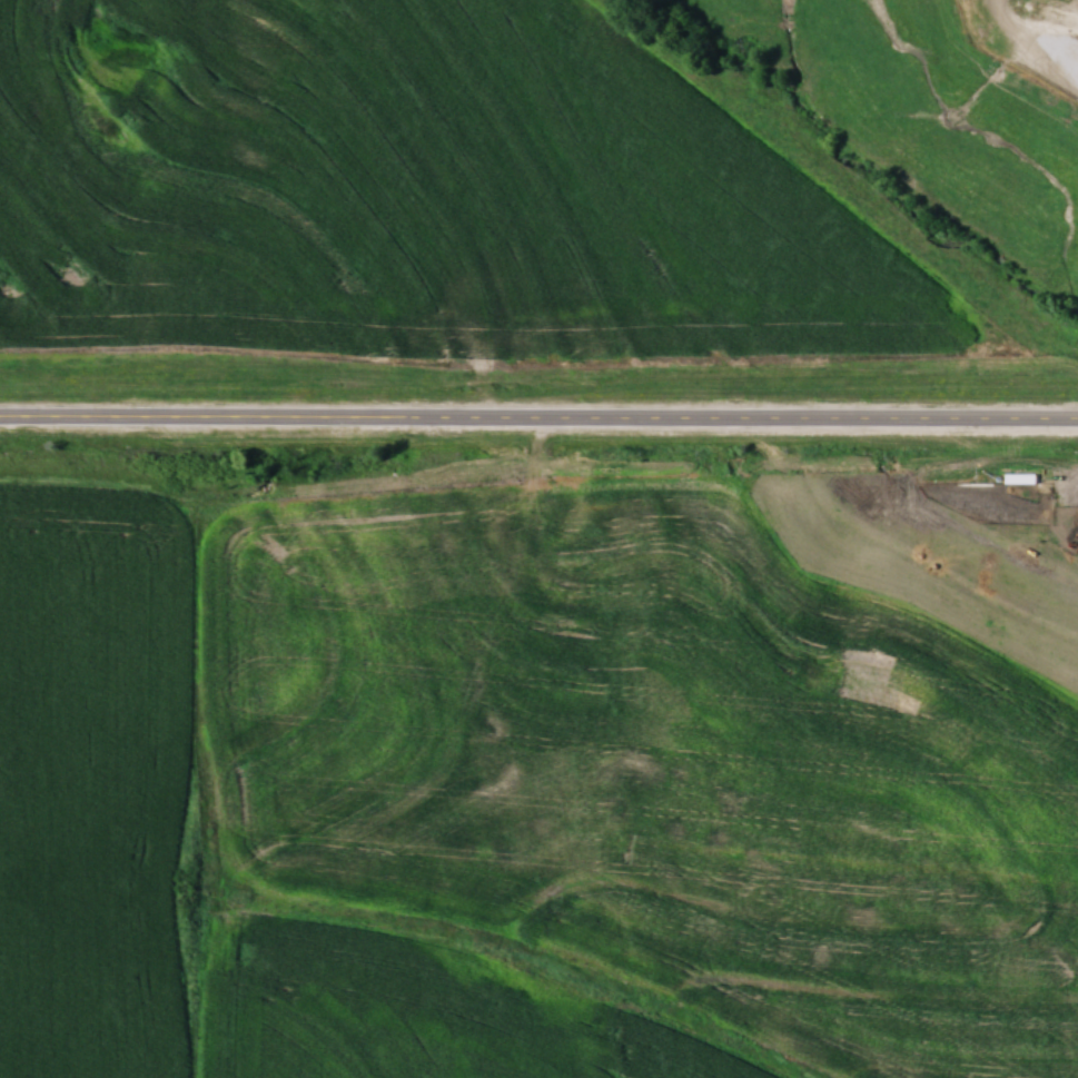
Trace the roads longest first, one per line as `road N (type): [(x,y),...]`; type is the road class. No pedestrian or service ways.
road 1 (secondary): [(0,418),(1077,414)]

